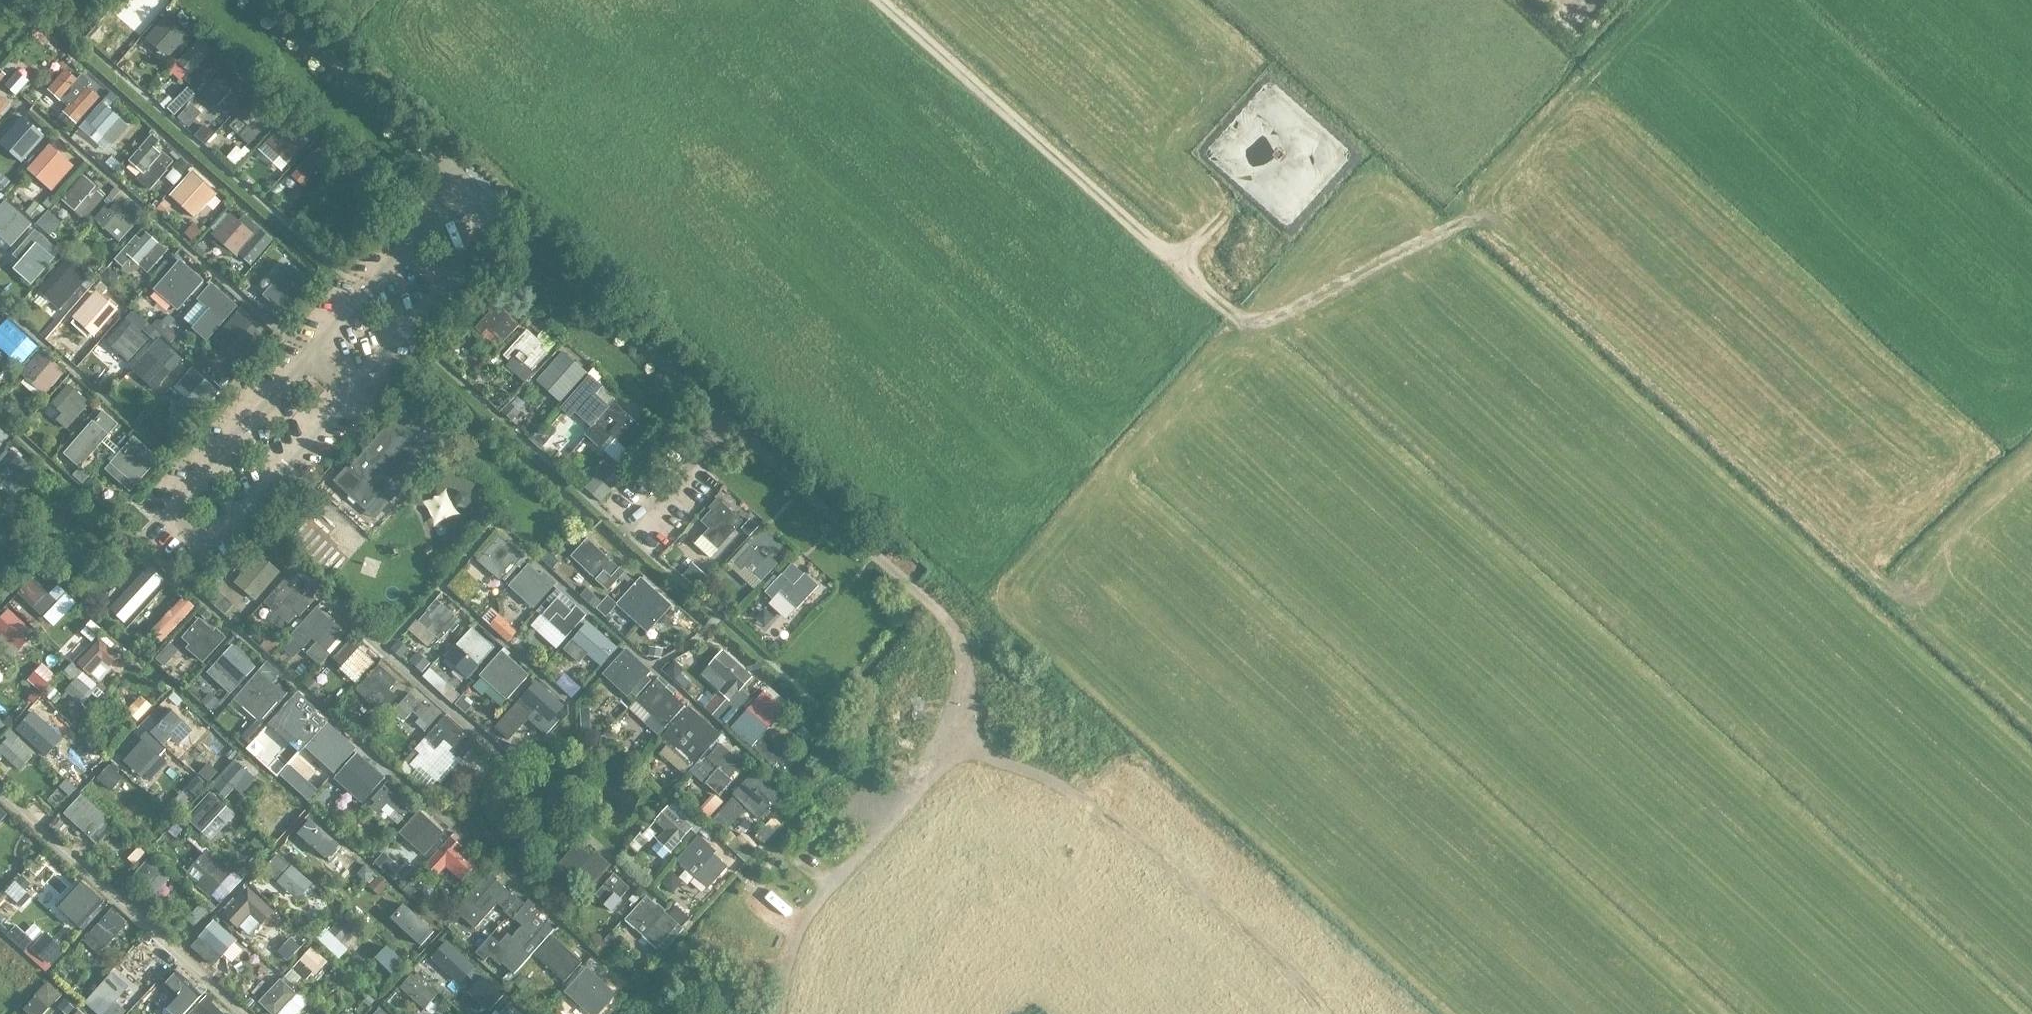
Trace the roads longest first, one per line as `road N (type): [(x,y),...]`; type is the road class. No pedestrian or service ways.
road 1 (track): [(2031,464),(1896,597),(1500,223),(1474,217),(1247,321),(1177,266),(1227,213)]
road 2 (unclassified): [(921,595),(262,0)]
road 3 (track): [(1329,1013),(1282,963),(1155,854),(1051,780),(970,747)]
road 4 (track): [(1177,266),(880,0)]
road 5 (track): [(779,1013),(794,932),(830,883),(970,747)]
road 6 (residential): [(246,1013),(0,790)]
road 7 (track): [(970,747),(968,686),(949,623),(921,595)]

